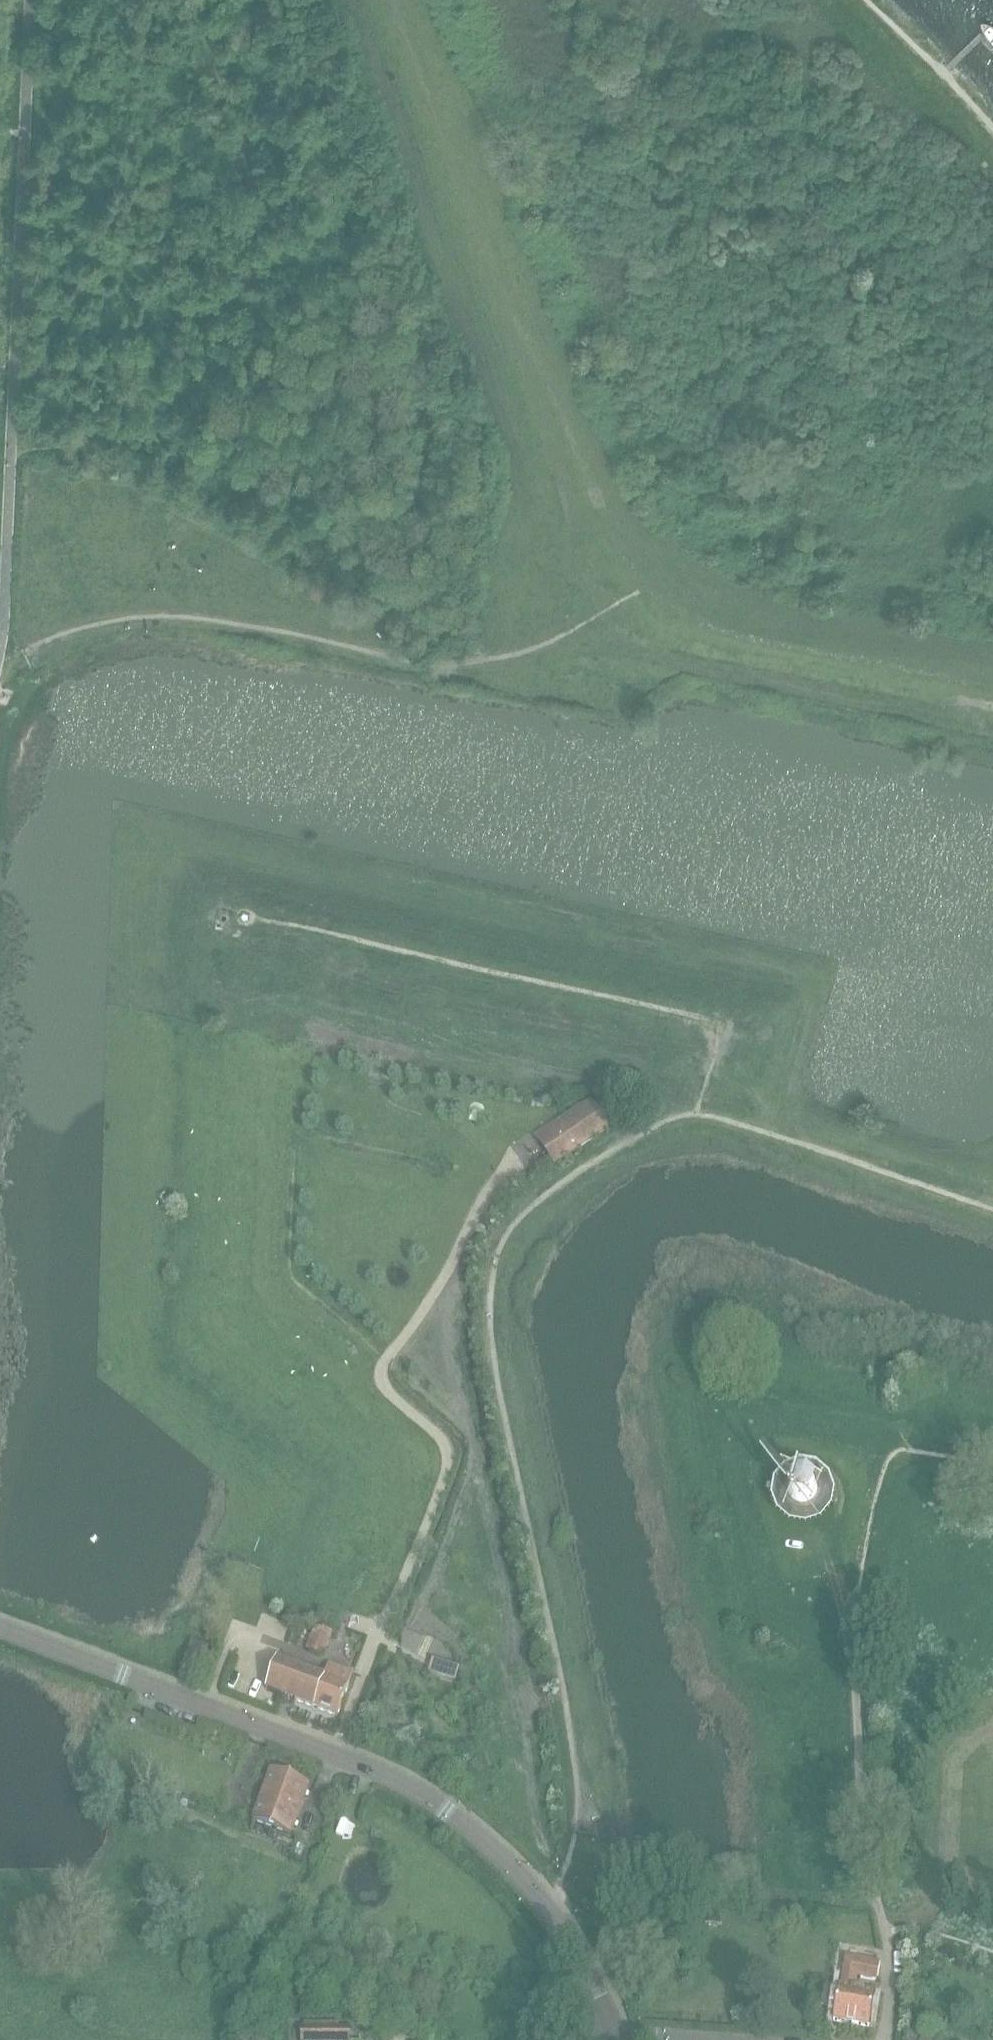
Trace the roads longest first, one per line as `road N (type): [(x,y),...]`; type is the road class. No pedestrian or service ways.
road 1 (tertiary): [(619,2037),(539,1900),(445,1811),(338,1755),(0,1628)]
road 2 (residential): [(886,2039),(892,1980),(863,1824),(853,1666),(831,1573)]

